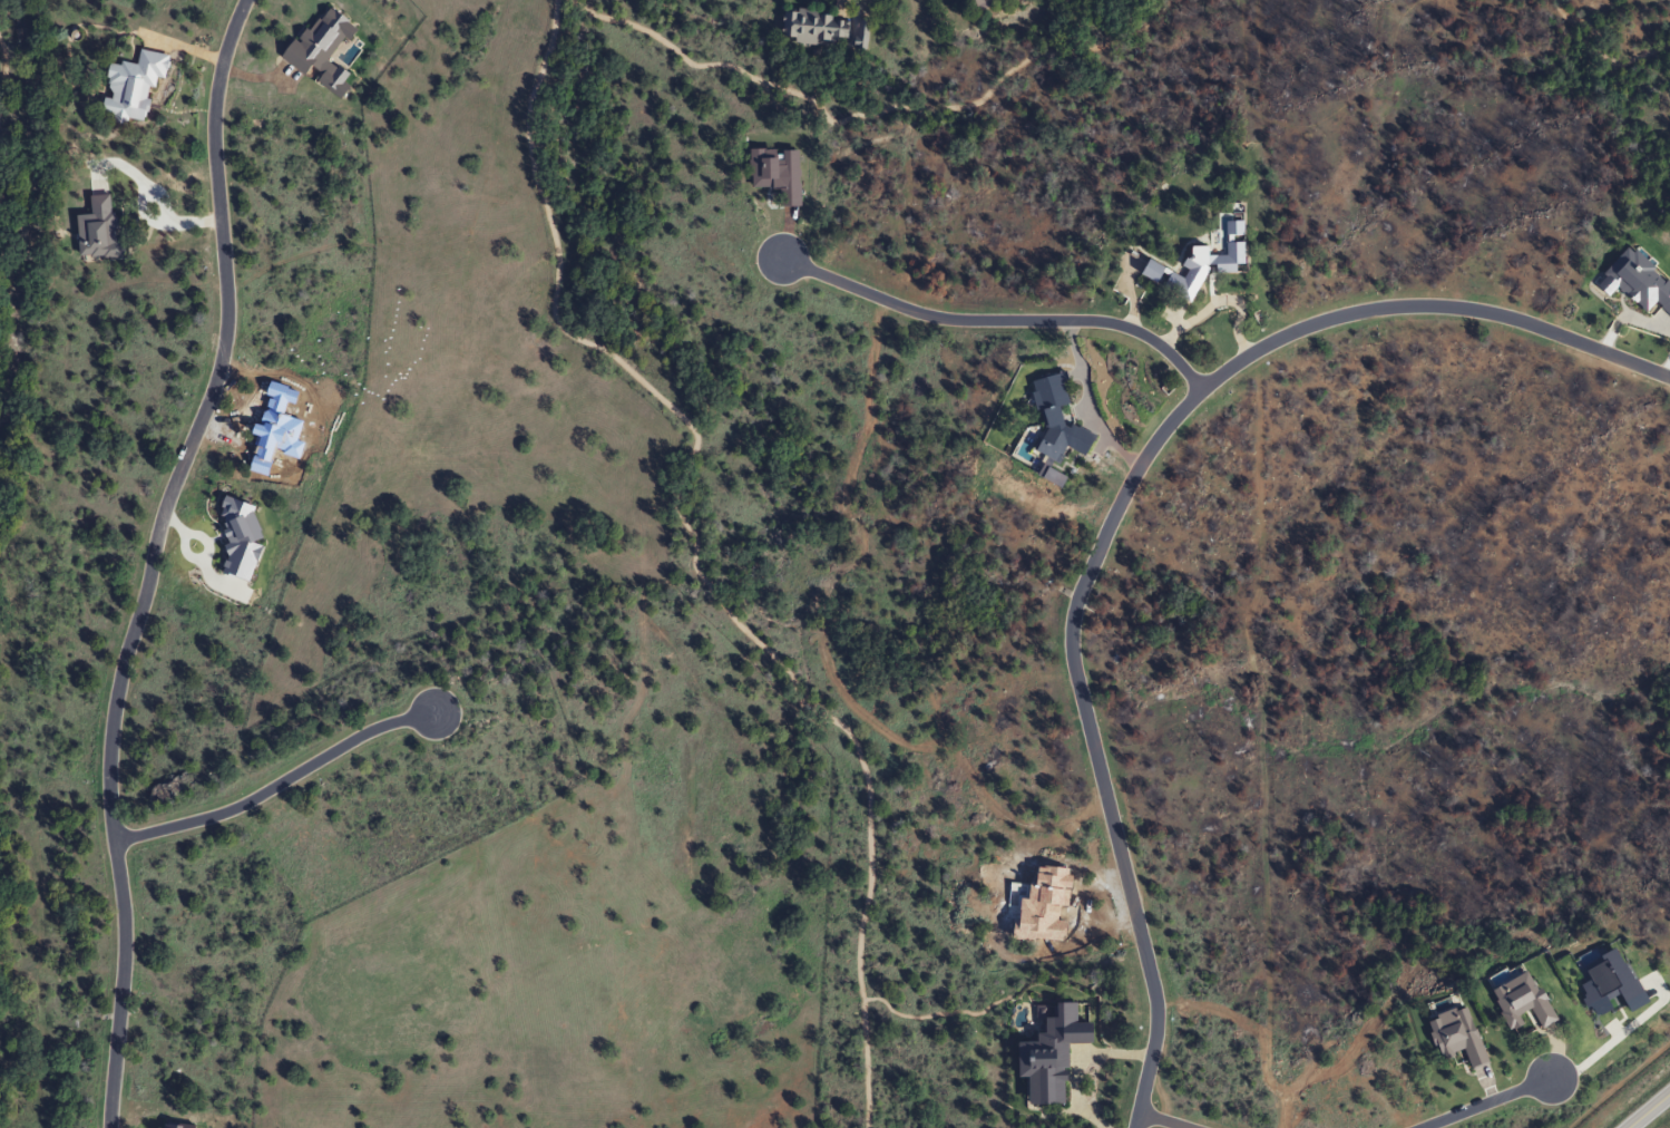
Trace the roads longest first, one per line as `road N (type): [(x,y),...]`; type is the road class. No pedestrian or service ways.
road 1 (residential): [(1669,381),(1474,310),(1361,312),(1303,329),(1227,367),(1129,482),(1073,610),(1071,640),(1156,1024),(1136,1127)]
road 2 (residential): [(243,0),(224,55),(213,134),(227,320),(221,362),(162,514),(111,727),(108,801),(125,947),(109,1127)]
road 3 (residential): [(1199,390),(1175,360),(1131,329),(914,312),(782,260)]
road 4 (residential): [(115,842),(229,813),(359,735),(428,712)]
road 5 (residential): [(1423,1127),(1549,1078)]

